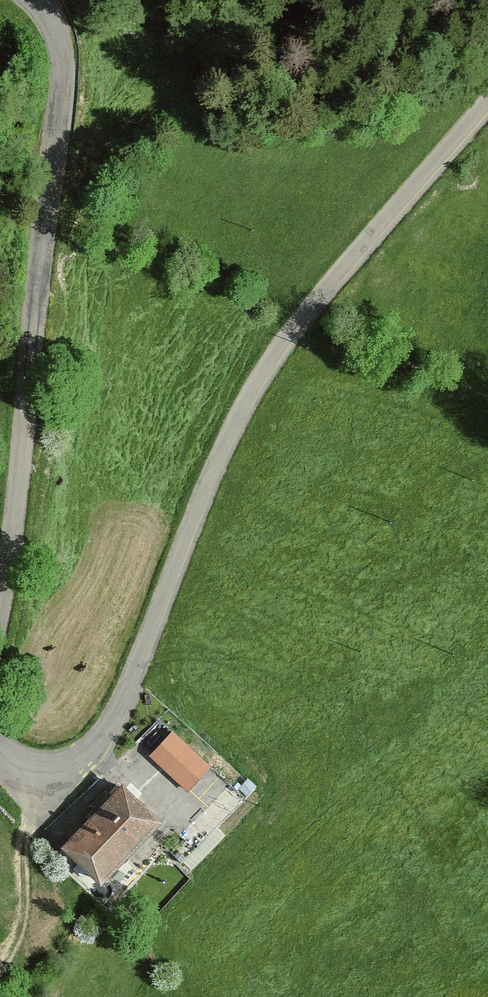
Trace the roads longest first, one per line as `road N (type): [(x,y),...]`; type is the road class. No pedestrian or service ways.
road 1 (unclassified): [(0,766),(28,778),(66,772),(105,735),(217,454),(295,326),(487,99)]
road 2 (unclassified): [(31,0),(61,63),(60,137),(0,619)]
road 3 (track): [(28,778),(20,934),(0,979)]

